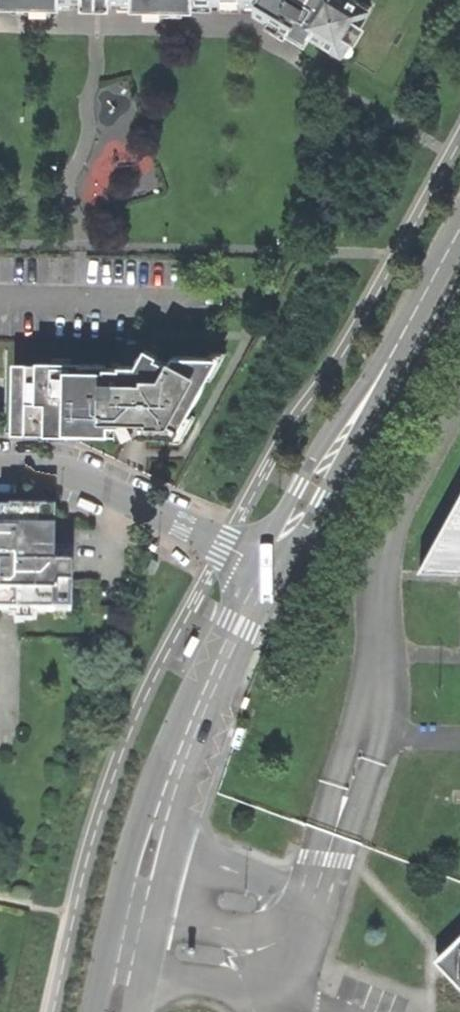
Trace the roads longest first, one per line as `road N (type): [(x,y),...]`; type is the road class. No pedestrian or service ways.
road 1 (residential): [(459,235),(264,567)]
road 2 (residential): [(187,740),(145,806),(131,845),(94,1011)]
road 3 (residential): [(0,469),(76,475),(264,567)]
road 4 (residential): [(138,1011),(187,740)]
road 5 (residential): [(264,567),(187,740)]

